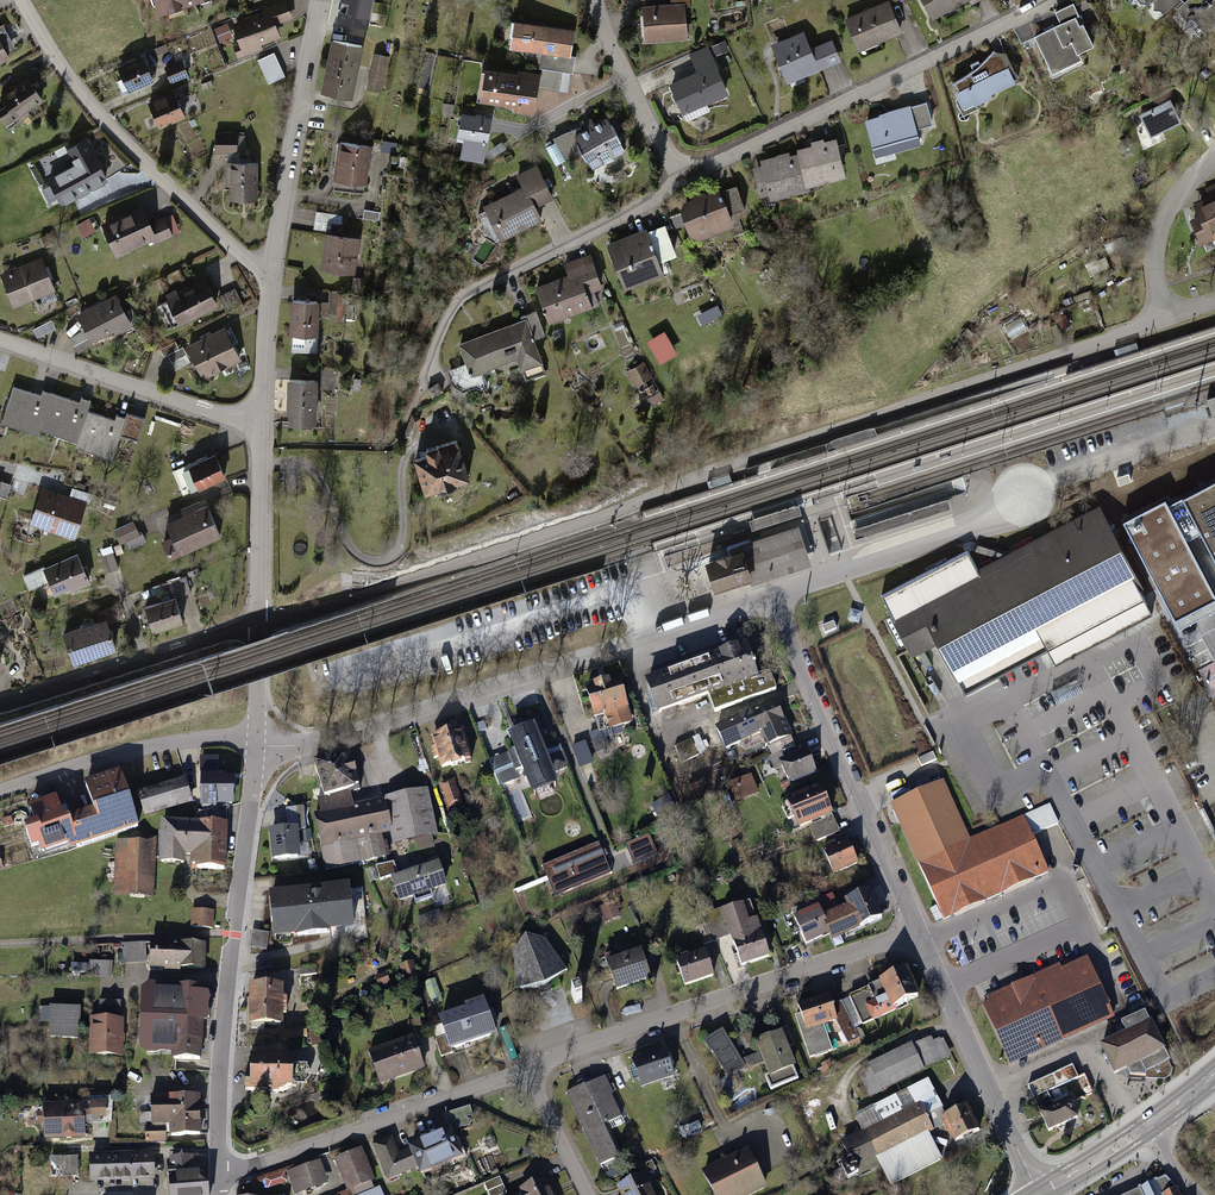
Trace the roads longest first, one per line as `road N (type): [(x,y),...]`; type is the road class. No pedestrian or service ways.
road 1 (residential): [(258,625),(425,576),(630,507),(716,469),(1166,320)]
road 2 (residential): [(256,745),(307,744),(431,708),(772,596)]
road 3 (residential): [(256,745),(222,1038),(220,1173)]
road 4 (residential): [(527,1069),(919,931)]
road 5 (residential): [(1052,0),(681,184)]
road 6 (residential): [(772,596),(919,931)]
road 7 (residential): [(22,0),(103,117),(248,258),(266,265)]
road 8 (residential): [(681,184),(471,291),(445,325),(423,385)]
road 9 (residential): [(220,1173),(527,1069)]
road 10 (residential): [(919,931),(1037,1194)]
road 11 (residential): [(772,596),(960,534),(1025,495)]
road 12 (residential): [(0,342),(147,393),(261,419)]
road 13 (residential): [(266,265),(322,0)]
road 14 (residential): [(0,701),(258,625)]
road 15 (residential): [(0,791),(130,749),(256,735)]
road 16 (residential): [(258,625),(261,419)]
road 17 (residential): [(1166,320),(1156,239),(1179,192),(1214,156)]
road 18 (residential): [(261,419),(266,265)]
road 19 (residential): [(527,1069),(587,1194)]
road 20 (primary): [(1037,1194),(1147,1126)]
road 21 (residential): [(627,76),(520,134)]
road 22 (residential): [(627,76),(681,184)]

